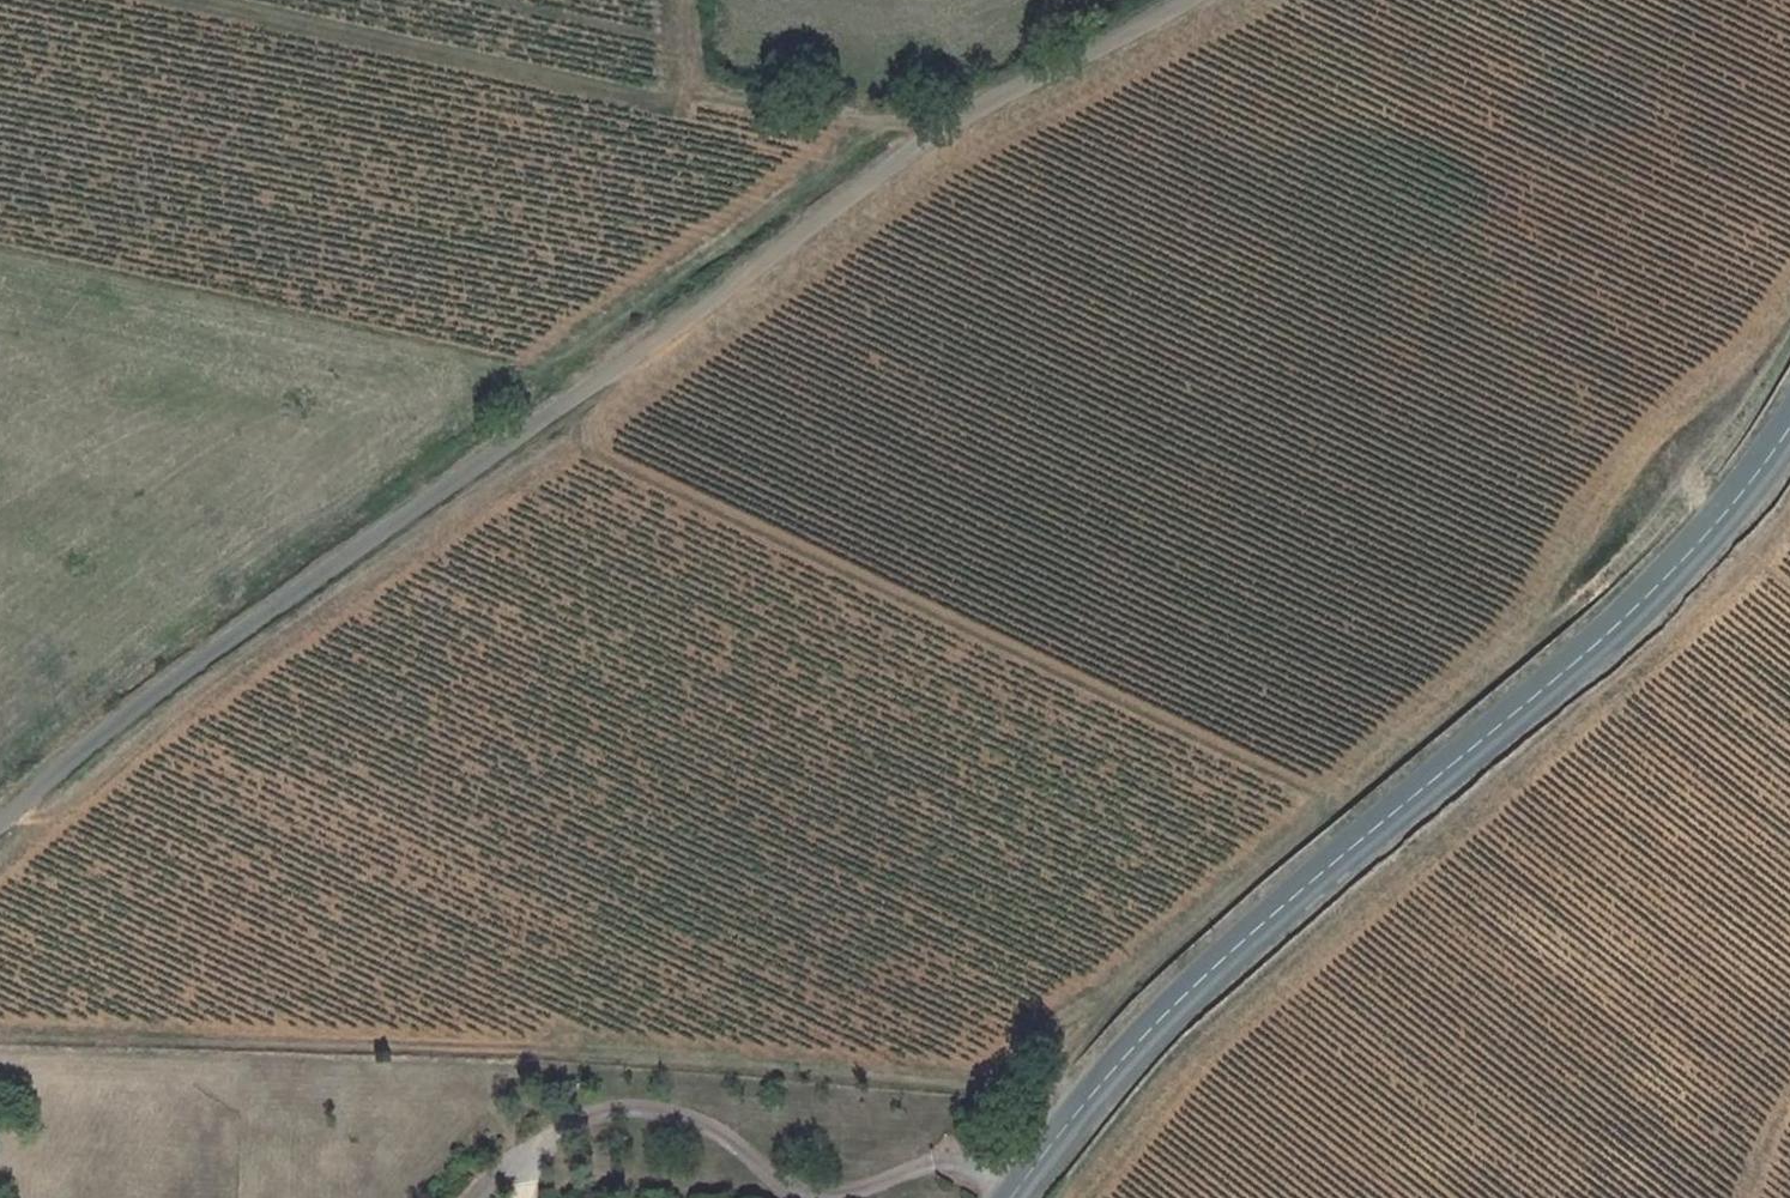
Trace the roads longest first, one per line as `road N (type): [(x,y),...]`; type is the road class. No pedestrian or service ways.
road 1 (unclassified): [(1187,0),(951,133),(167,680),(0,824)]
road 2 (tertiary): [(1789,424),(1672,572),(1149,1021),(1011,1197)]

